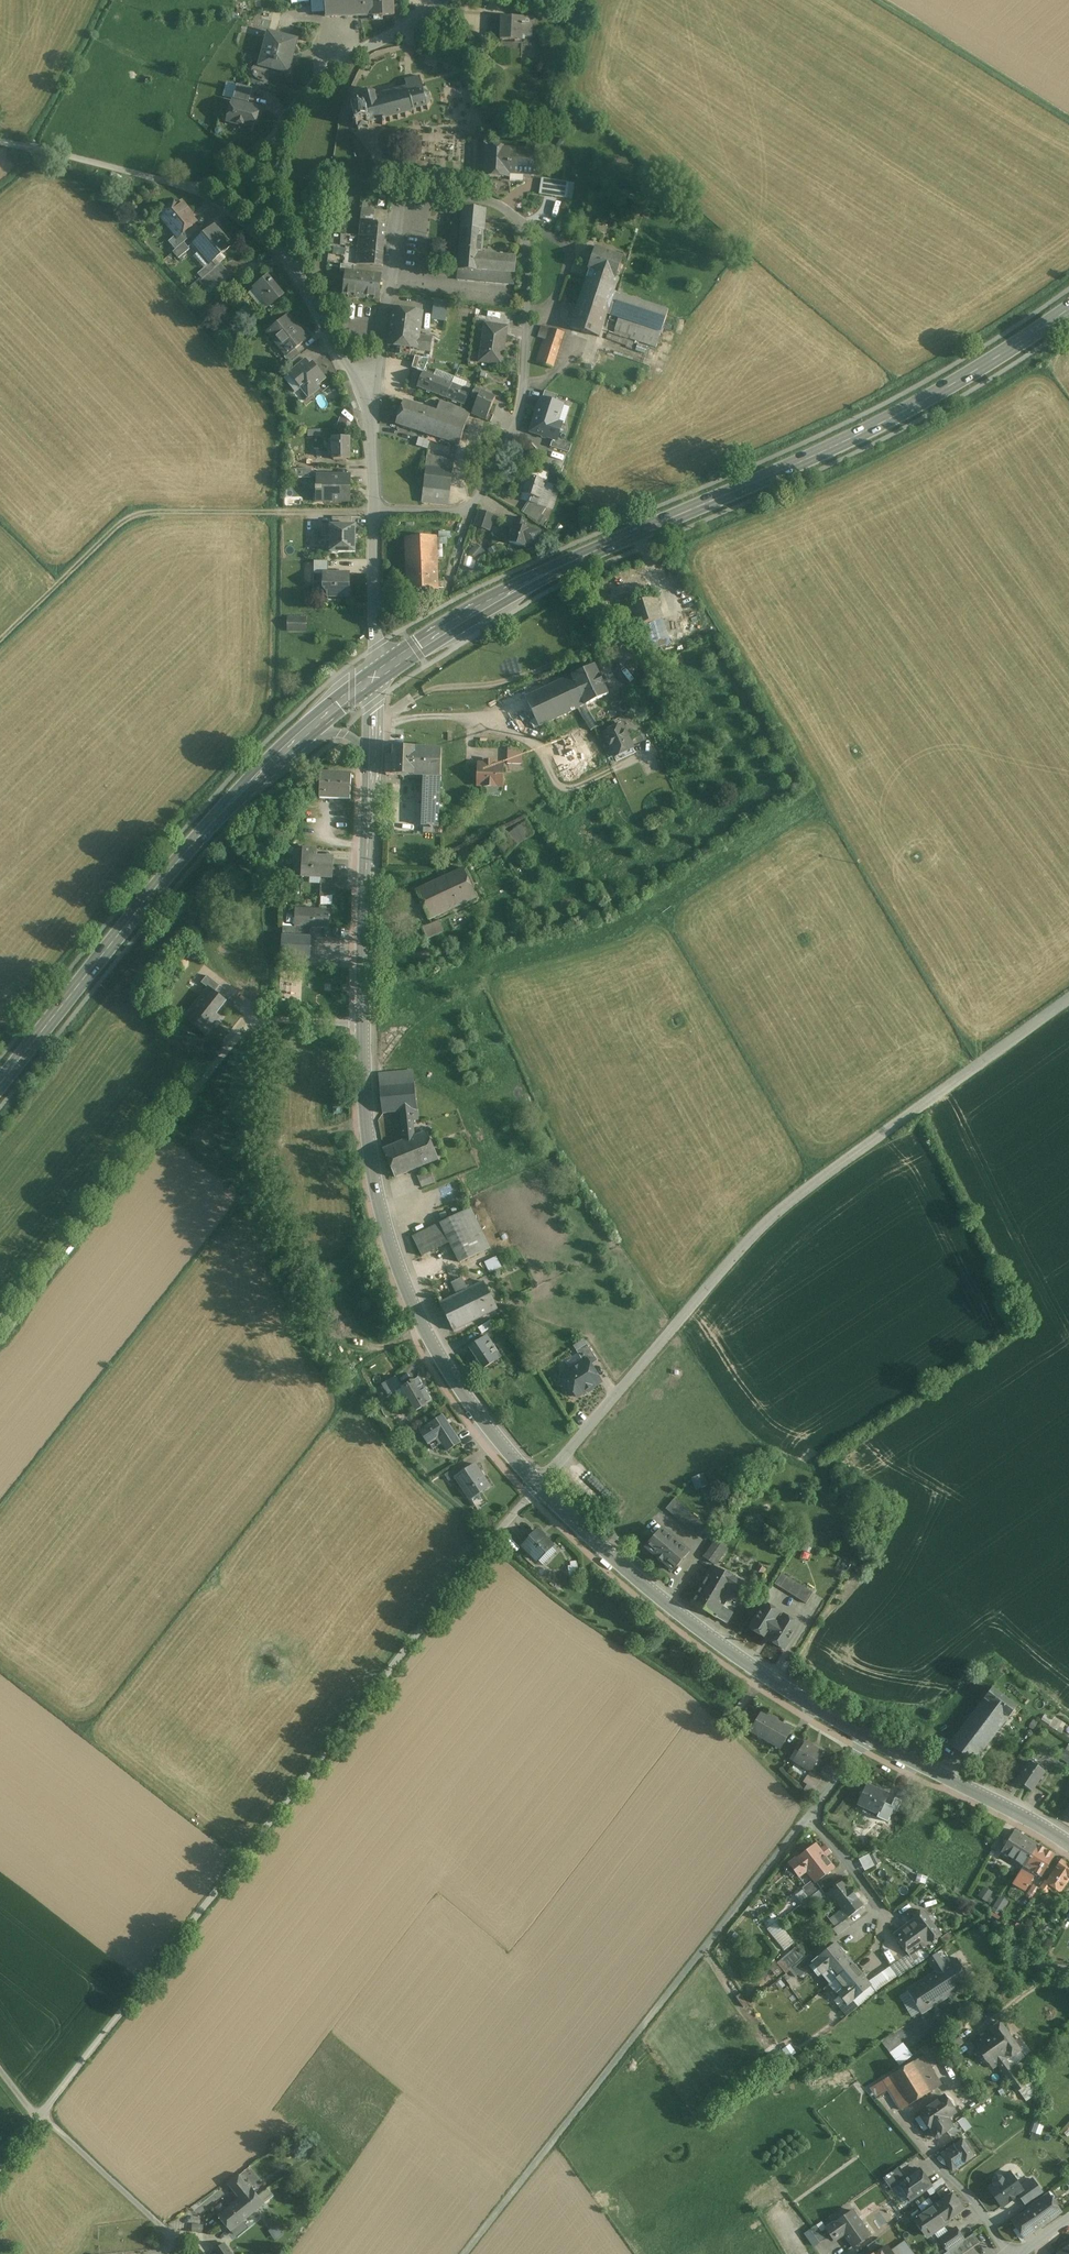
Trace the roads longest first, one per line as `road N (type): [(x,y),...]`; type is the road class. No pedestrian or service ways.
road 1 (residential): [(0,2170),(540,1486)]
road 2 (primary): [(375,676),(551,572),(946,391),(1068,309)]
road 3 (unclassified): [(1068,1000),(751,1238),(540,1486)]
road 4 (residential): [(466,2253),(810,1816)]
road 5 (residential): [(407,194),(487,198),(518,221),(529,261),(525,375),(509,446),(472,510),(372,512)]
road 6 (residential): [(0,1340),(226,1051),(262,1017),(362,1017)]
road 7 (tertiary): [(540,1486),(482,1420),(401,1272),(371,1135),(362,1017)]
road 8 (primary): [(0,1089),(219,819),(280,757)]
road 9 (track): [(372,512),(142,513),(0,641)]
road 10 (tertiary): [(867,1735),(660,1597),(540,1486)]
road 11 (tertiary): [(362,1017),(373,764)]
road 12 (tertiary): [(1068,1844),(867,1735)]
road 13 (unclassified): [(442,0),(336,64),(292,105),(271,142)]
road 14 (residential): [(407,194),(369,399)]
road 15 (unclassified): [(0,138),(198,191)]
road 16 (residential): [(372,512),(375,676)]
road 17 (unclassified): [(290,261),(369,399)]
road 18 (primary): [(280,757),(375,676)]
road 19 (residential): [(886,1914),(810,1816)]
road 20 (unclassified): [(271,142),(275,211),(290,261)]

